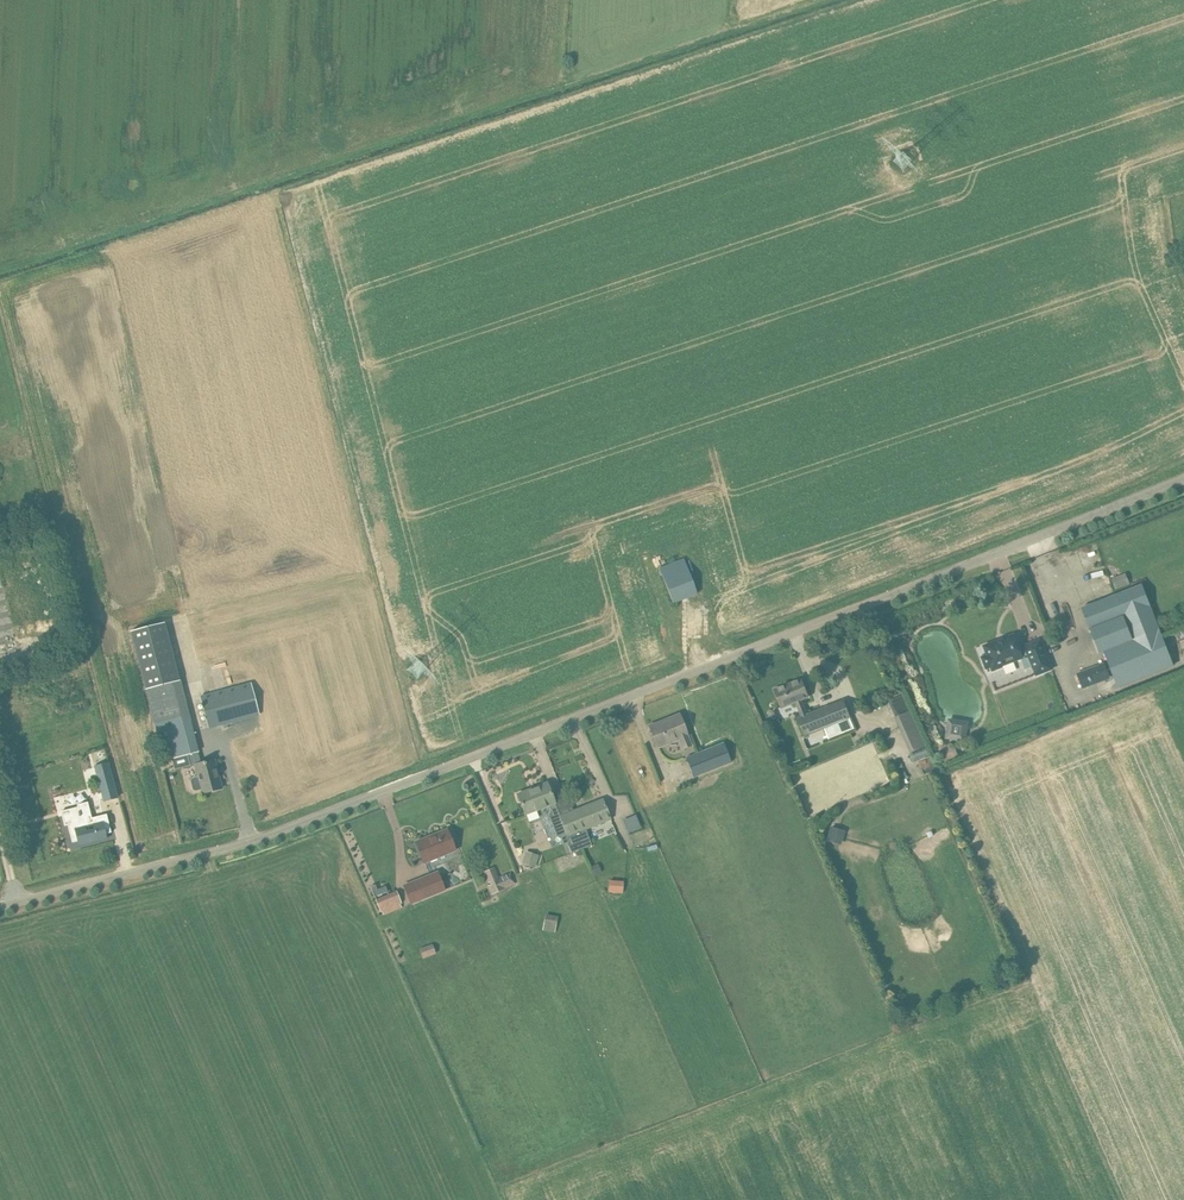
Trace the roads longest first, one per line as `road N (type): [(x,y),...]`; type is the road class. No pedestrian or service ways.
road 1 (unclassified): [(0,905),(316,820),(1183,474)]

